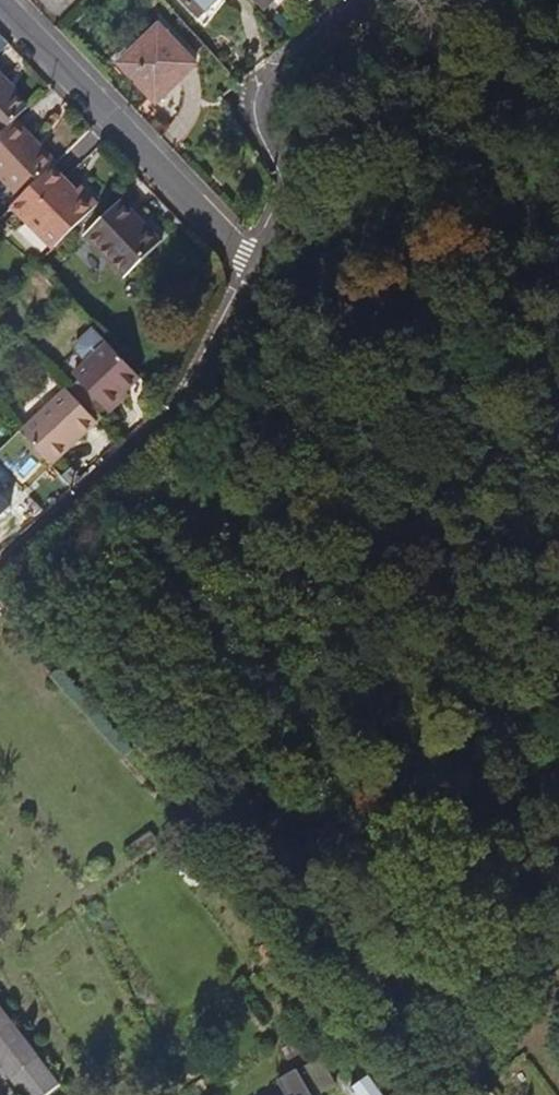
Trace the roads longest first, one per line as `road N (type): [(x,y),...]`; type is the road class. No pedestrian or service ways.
road 1 (unclassified): [(0,567),(179,404),(255,265)]
road 2 (residential): [(0,2),(255,265)]
road 3 (unclassified): [(255,265),(291,192),(256,110),(260,88),(359,0)]

